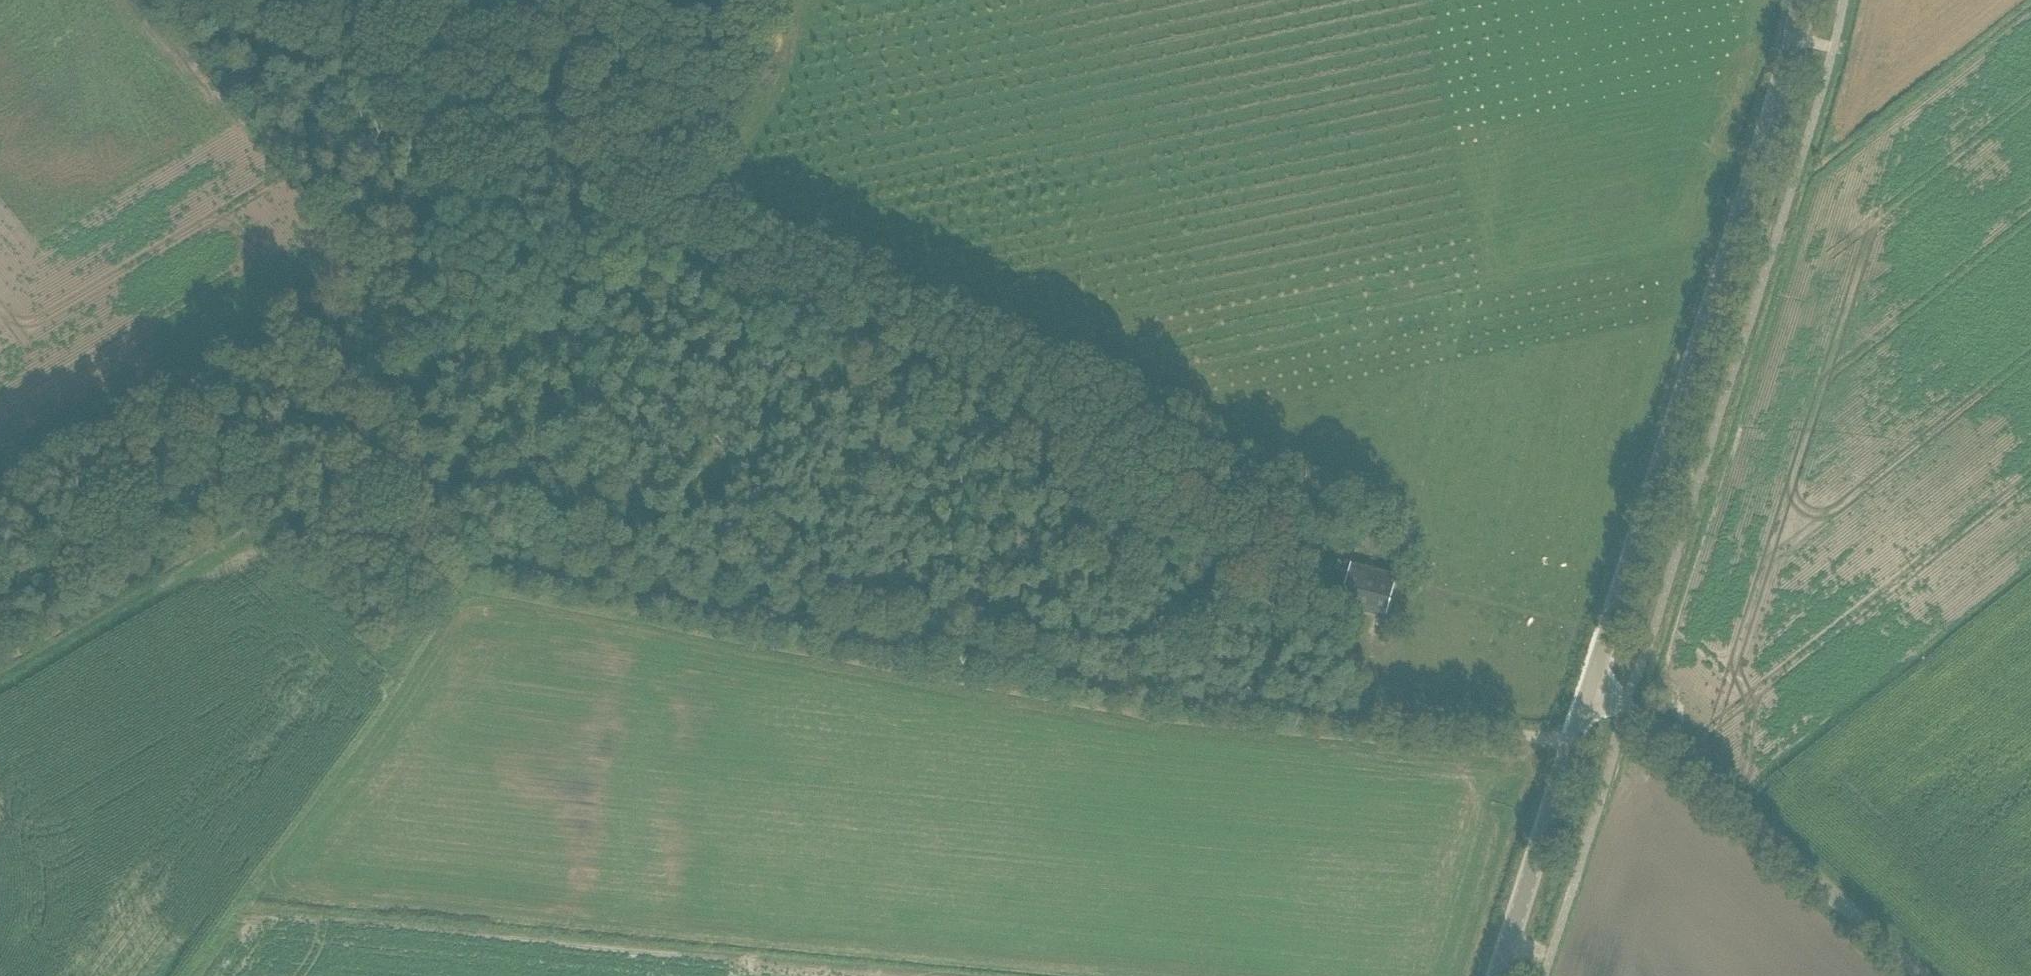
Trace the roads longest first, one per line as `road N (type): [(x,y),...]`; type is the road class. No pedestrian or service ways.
road 1 (tertiary): [(1591,691),(1663,455),(1790,98),(1806,0)]
road 2 (unclassified): [(1919,975),(1694,769),(1591,691)]
road 3 (tertiary): [(1500,975),(1591,691)]

